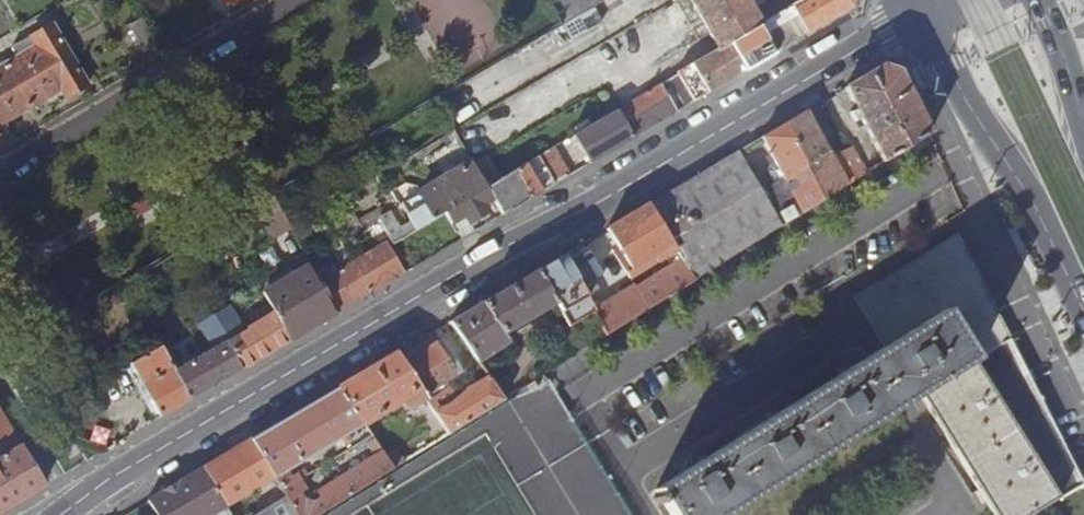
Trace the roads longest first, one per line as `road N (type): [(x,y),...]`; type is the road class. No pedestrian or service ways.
road 1 (secondary): [(63,514),(100,485),(478,261),(600,201),(884,33),(919,5)]
road 2 (primary): [(919,5),(968,105),(1037,210),(1083,311)]
road 3 (primary): [(1083,121),(1038,0)]

